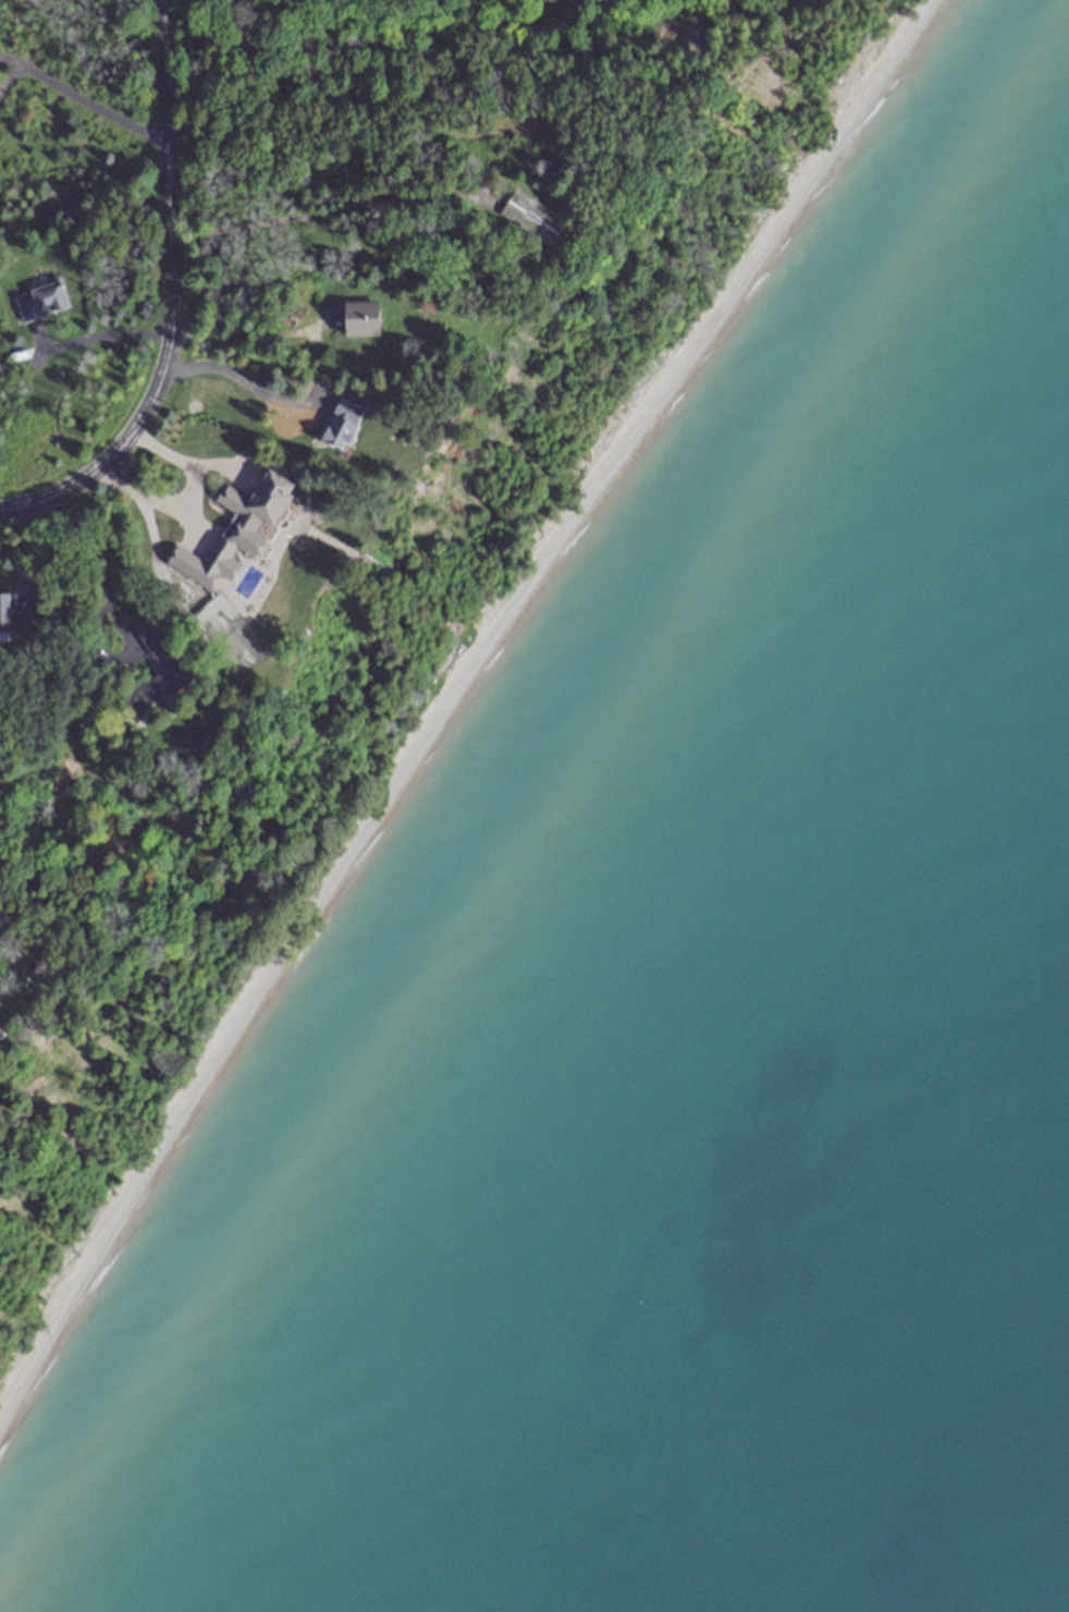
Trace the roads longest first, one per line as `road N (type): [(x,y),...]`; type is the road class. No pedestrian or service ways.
road 1 (residential): [(0,508),(35,502),(100,465),(164,365),(171,308),(163,0)]

